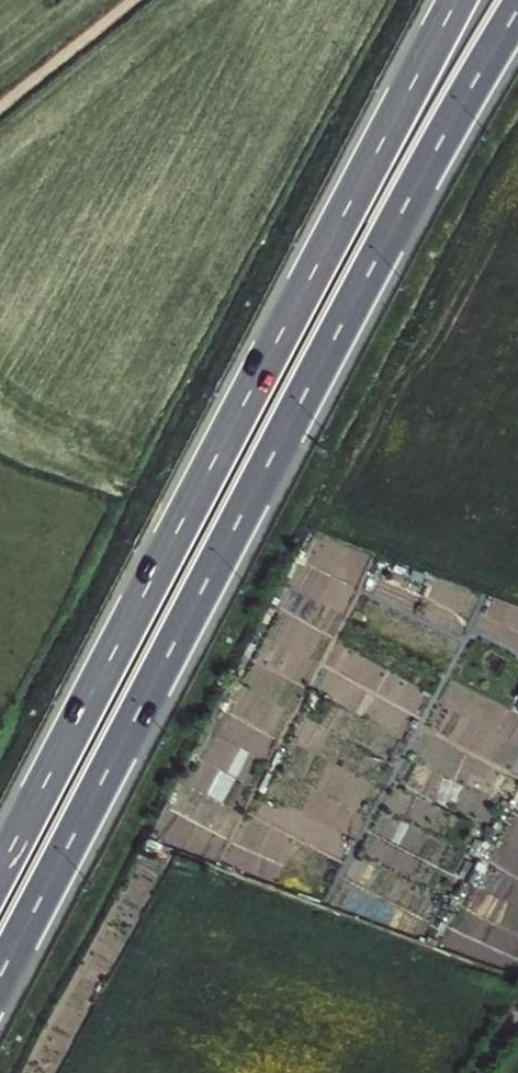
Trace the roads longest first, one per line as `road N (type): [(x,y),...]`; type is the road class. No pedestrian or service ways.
road 1 (trunk): [(0,976),(397,220),(517,11)]
road 2 (trunk): [(456,0),(0,868)]

